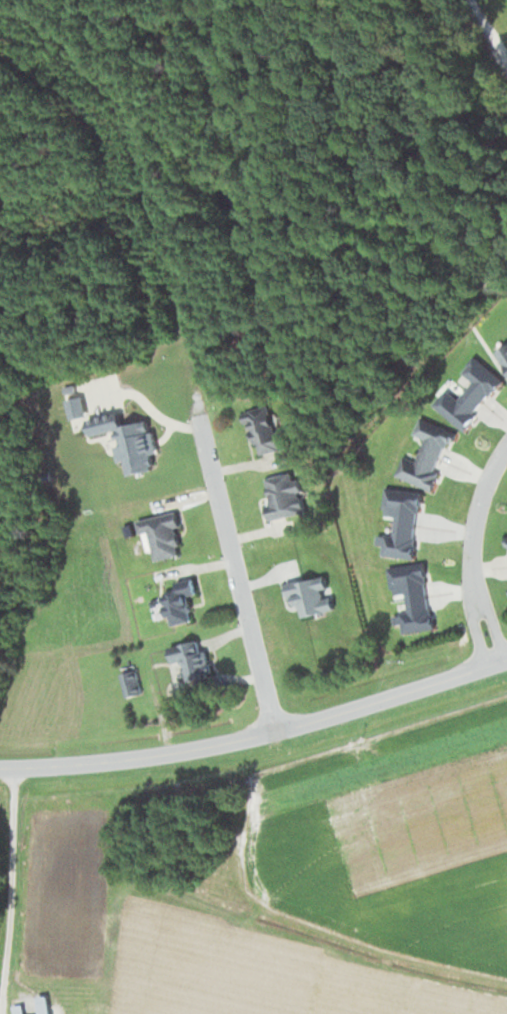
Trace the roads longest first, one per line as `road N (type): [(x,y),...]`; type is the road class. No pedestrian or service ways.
road 1 (residential): [(0,763),(112,761),(272,732),(506,657)]
road 2 (residential): [(272,732),(172,362)]
road 3 (residential): [(491,662),(469,587),(468,547),(480,486),(506,436)]

